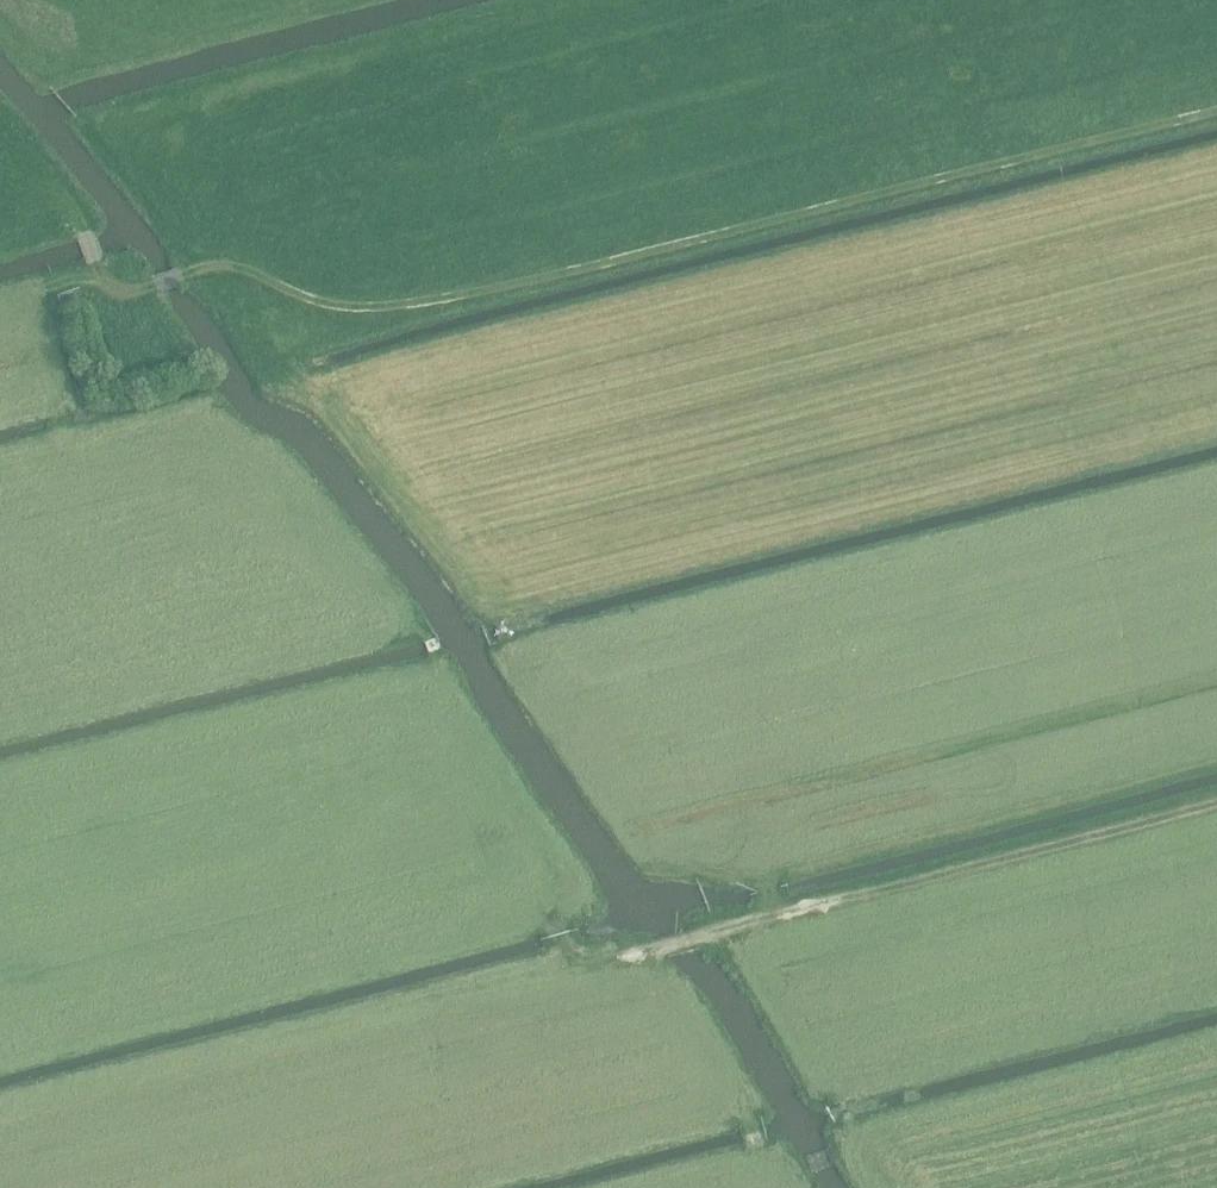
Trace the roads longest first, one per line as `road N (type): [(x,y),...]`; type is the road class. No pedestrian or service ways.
road 1 (track): [(0,301),(101,275),(128,293),(223,262),(343,304),(435,299),(1216,115)]
road 2 (track): [(516,650),(1216,475)]
road 3 (track): [(0,1113),(578,968),(534,870)]
road 4 (track): [(578,968),(1216,802)]

